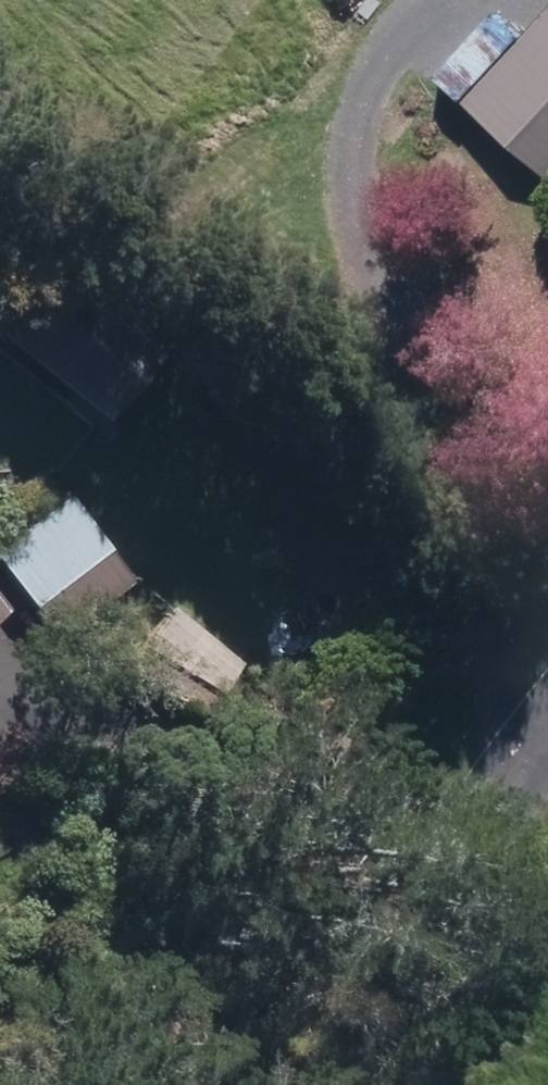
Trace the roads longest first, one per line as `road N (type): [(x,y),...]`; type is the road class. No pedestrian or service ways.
road 1 (track): [(547,442),(443,367),(378,288),(365,200),(378,98),(410,24),(441,0)]
road 2 (track): [(547,704),(293,552),(83,469)]
road 3 (track): [(296,1084),(462,852)]
road 4 (residential): [(462,852),(547,729)]

